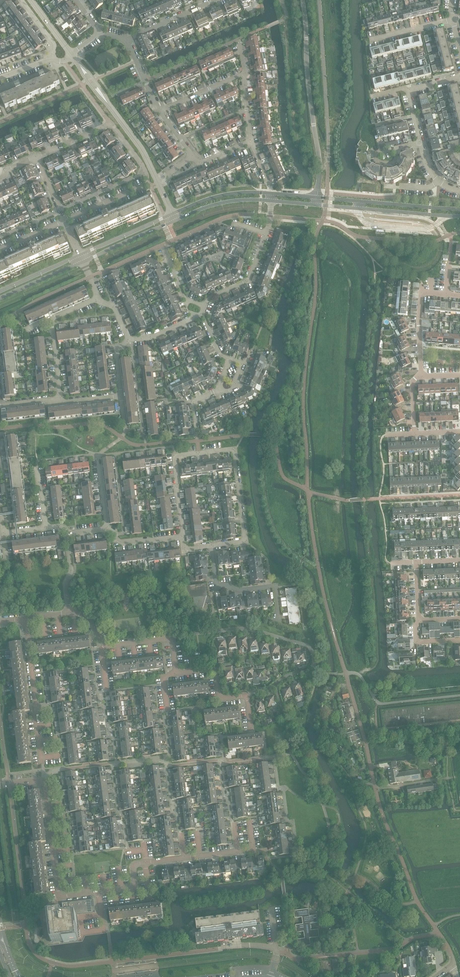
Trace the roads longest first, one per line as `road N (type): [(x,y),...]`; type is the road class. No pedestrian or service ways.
road 1 (residential): [(36,157),(112,123),(147,172),(147,184),(65,221)]
road 2 (unclassified): [(317,197),(303,0)]
road 3 (residential): [(98,892),(60,897),(45,780)]
road 4 (residential): [(42,763),(25,618)]
road 5 (tertiary): [(459,209),(317,197)]
road 6 (tertiary): [(317,205),(459,216)]
road 7 (residential): [(183,537),(175,456),(233,449)]
road 8 (residential): [(280,618),(276,586),(217,588),(212,546)]
road 9 (residential): [(176,674),(216,671),(221,699),(247,696),(251,730)]
road 10 (residential): [(212,546),(244,542),(233,449)]

